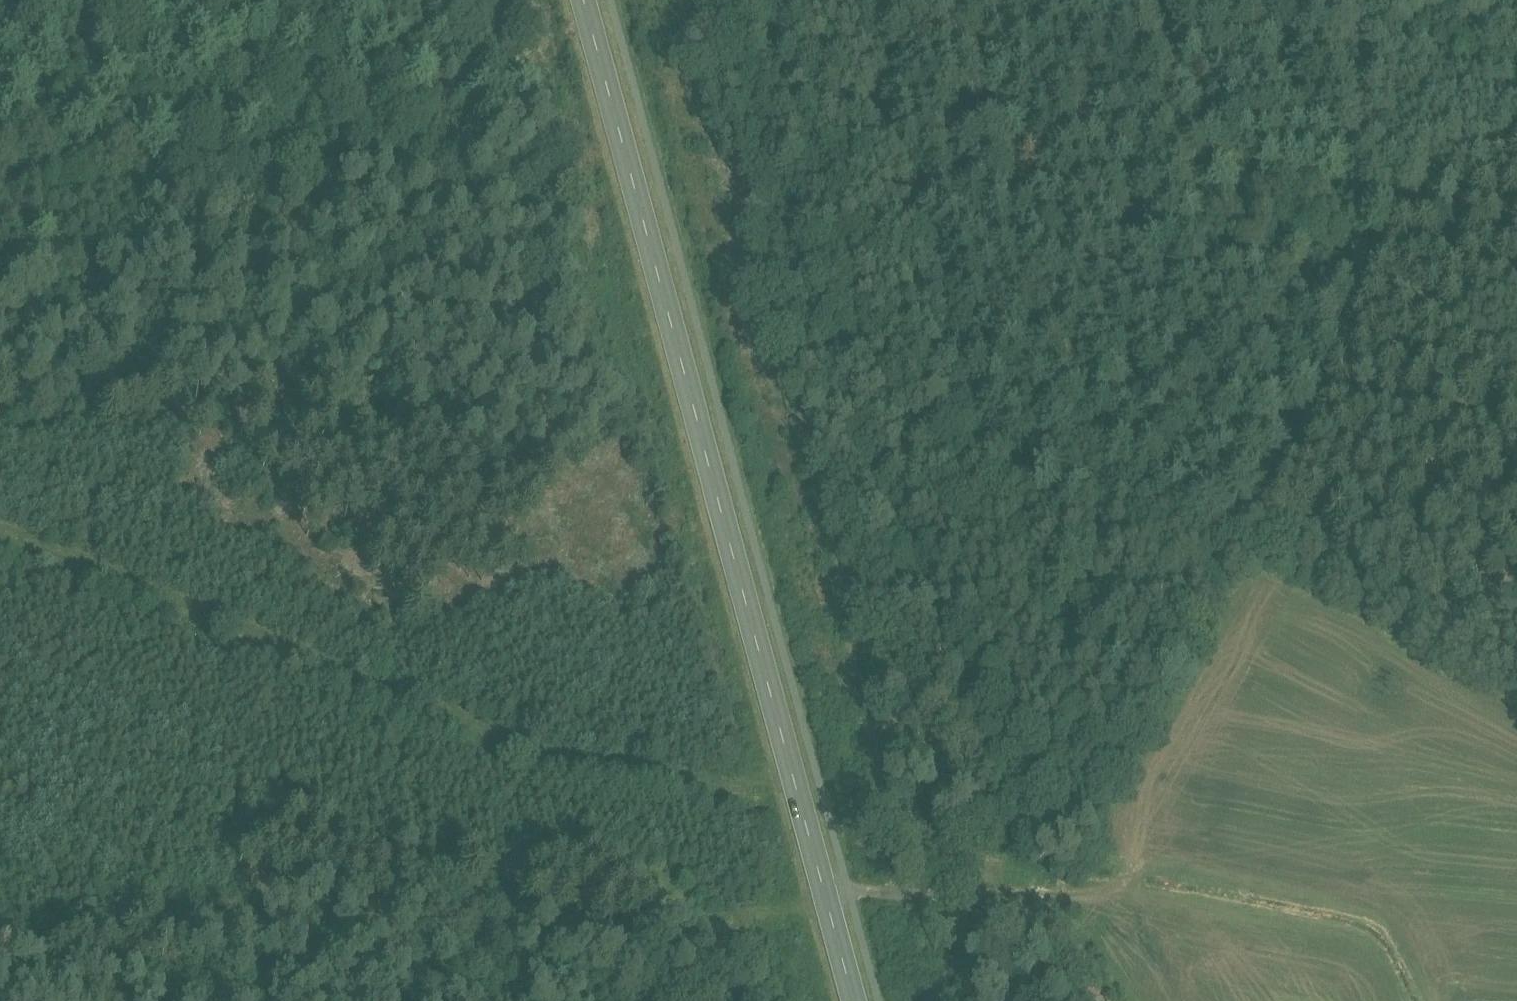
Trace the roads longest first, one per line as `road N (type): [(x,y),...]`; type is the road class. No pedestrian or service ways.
road 1 (secondary): [(590,0),(859,1000)]

